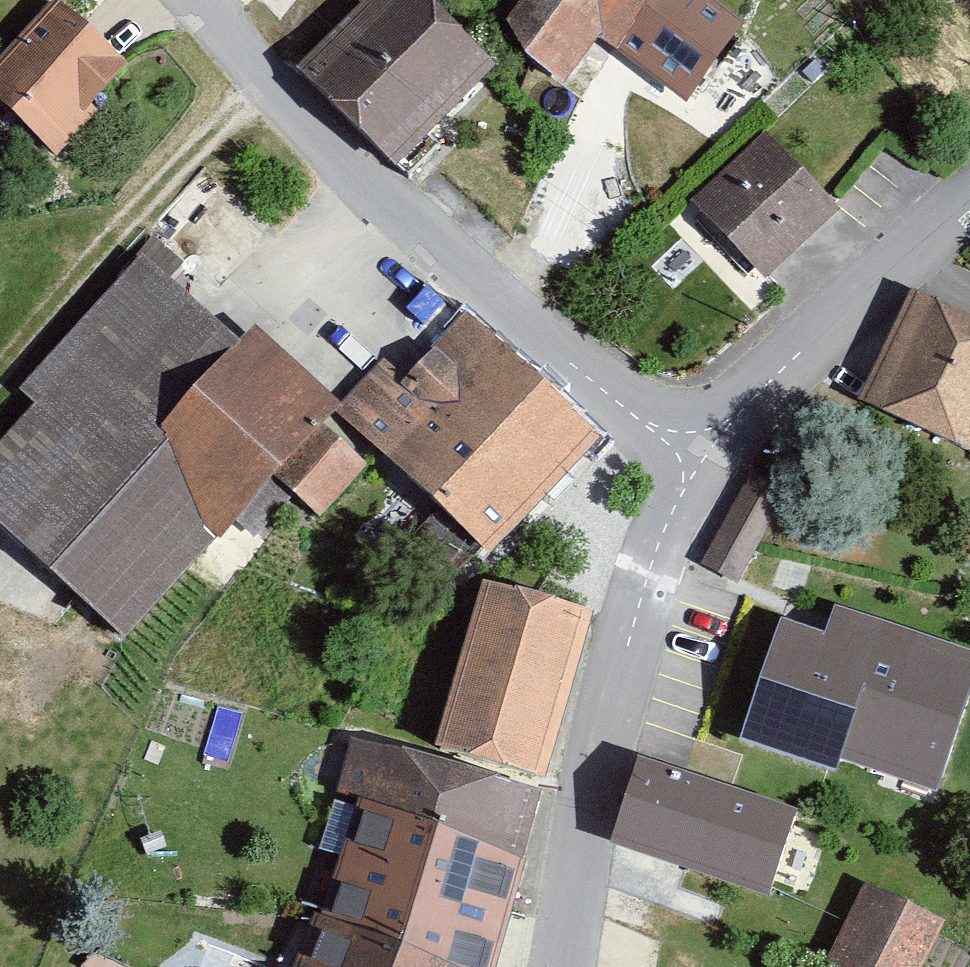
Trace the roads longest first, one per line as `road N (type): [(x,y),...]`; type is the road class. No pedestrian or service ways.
road 1 (residential): [(195,0),(345,169),(540,346),(697,464)]
road 2 (tertiary): [(562,966),(580,843),(631,630),(697,464)]
road 3 (track): [(263,85),(0,389)]
road 4 (tertiary): [(697,464),(795,355),(969,197)]
road 5 (track): [(9,966),(22,945),(96,944),(231,966)]

